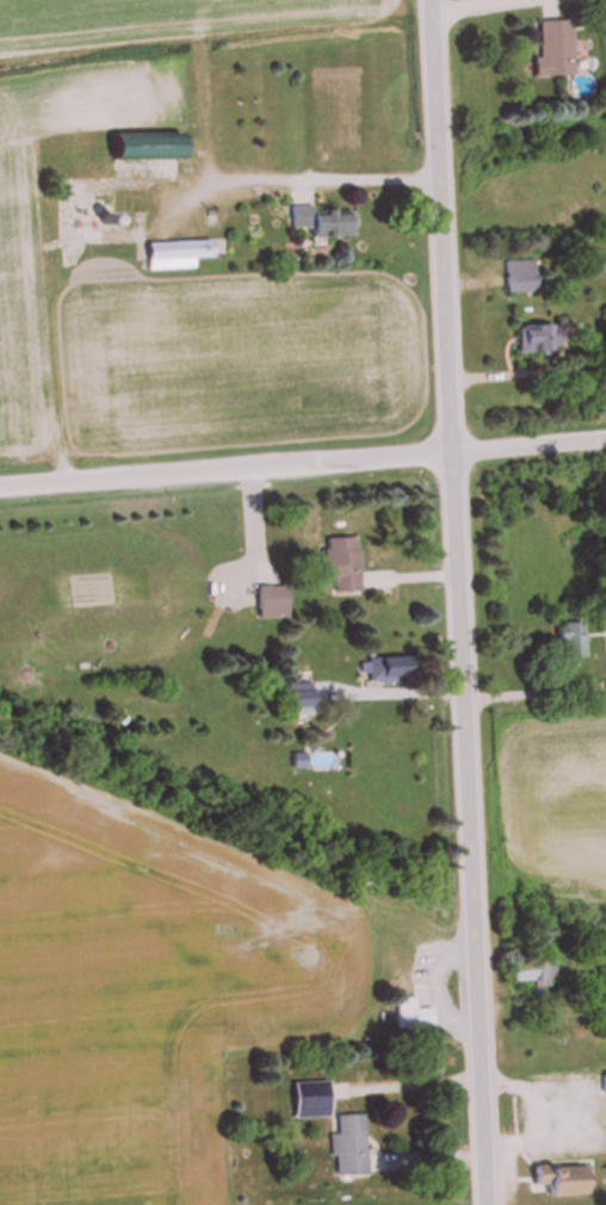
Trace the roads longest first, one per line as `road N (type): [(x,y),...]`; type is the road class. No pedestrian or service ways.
road 1 (residential): [(480,1204),(424,0)]
road 2 (residential): [(0,487),(605,439)]

